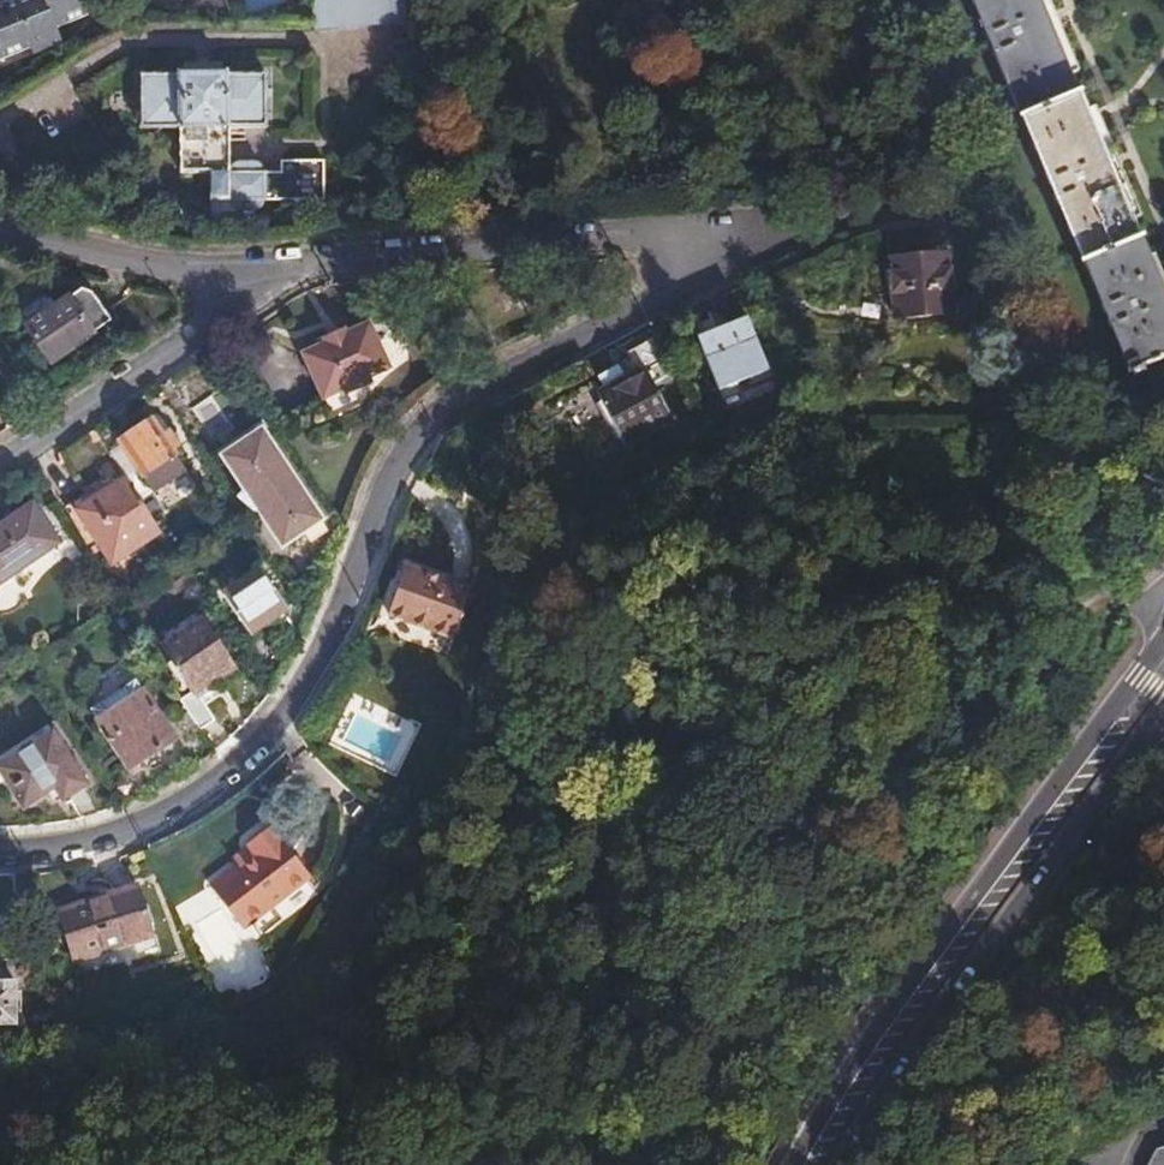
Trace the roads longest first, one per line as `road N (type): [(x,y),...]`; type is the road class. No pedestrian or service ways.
road 1 (residential): [(721,228),(724,250),(440,418),(396,462),(348,592),(262,742),(188,799),(91,837),(0,851)]
road 2 (track): [(470,1164),(522,1132),(680,902),(774,813),(1001,661),(1163,574)]
road 3 (tertiary): [(1163,644),(859,1047),(791,1164)]
road 4 (tertiary): [(836,1164),(902,1056),(1163,711)]
road 5 (residential): [(721,228),(219,277)]
road 6 (residential): [(0,456),(213,318),(219,277)]
road 7 (residential): [(219,277),(0,230)]
road 8 (residential): [(869,210),(721,228)]

